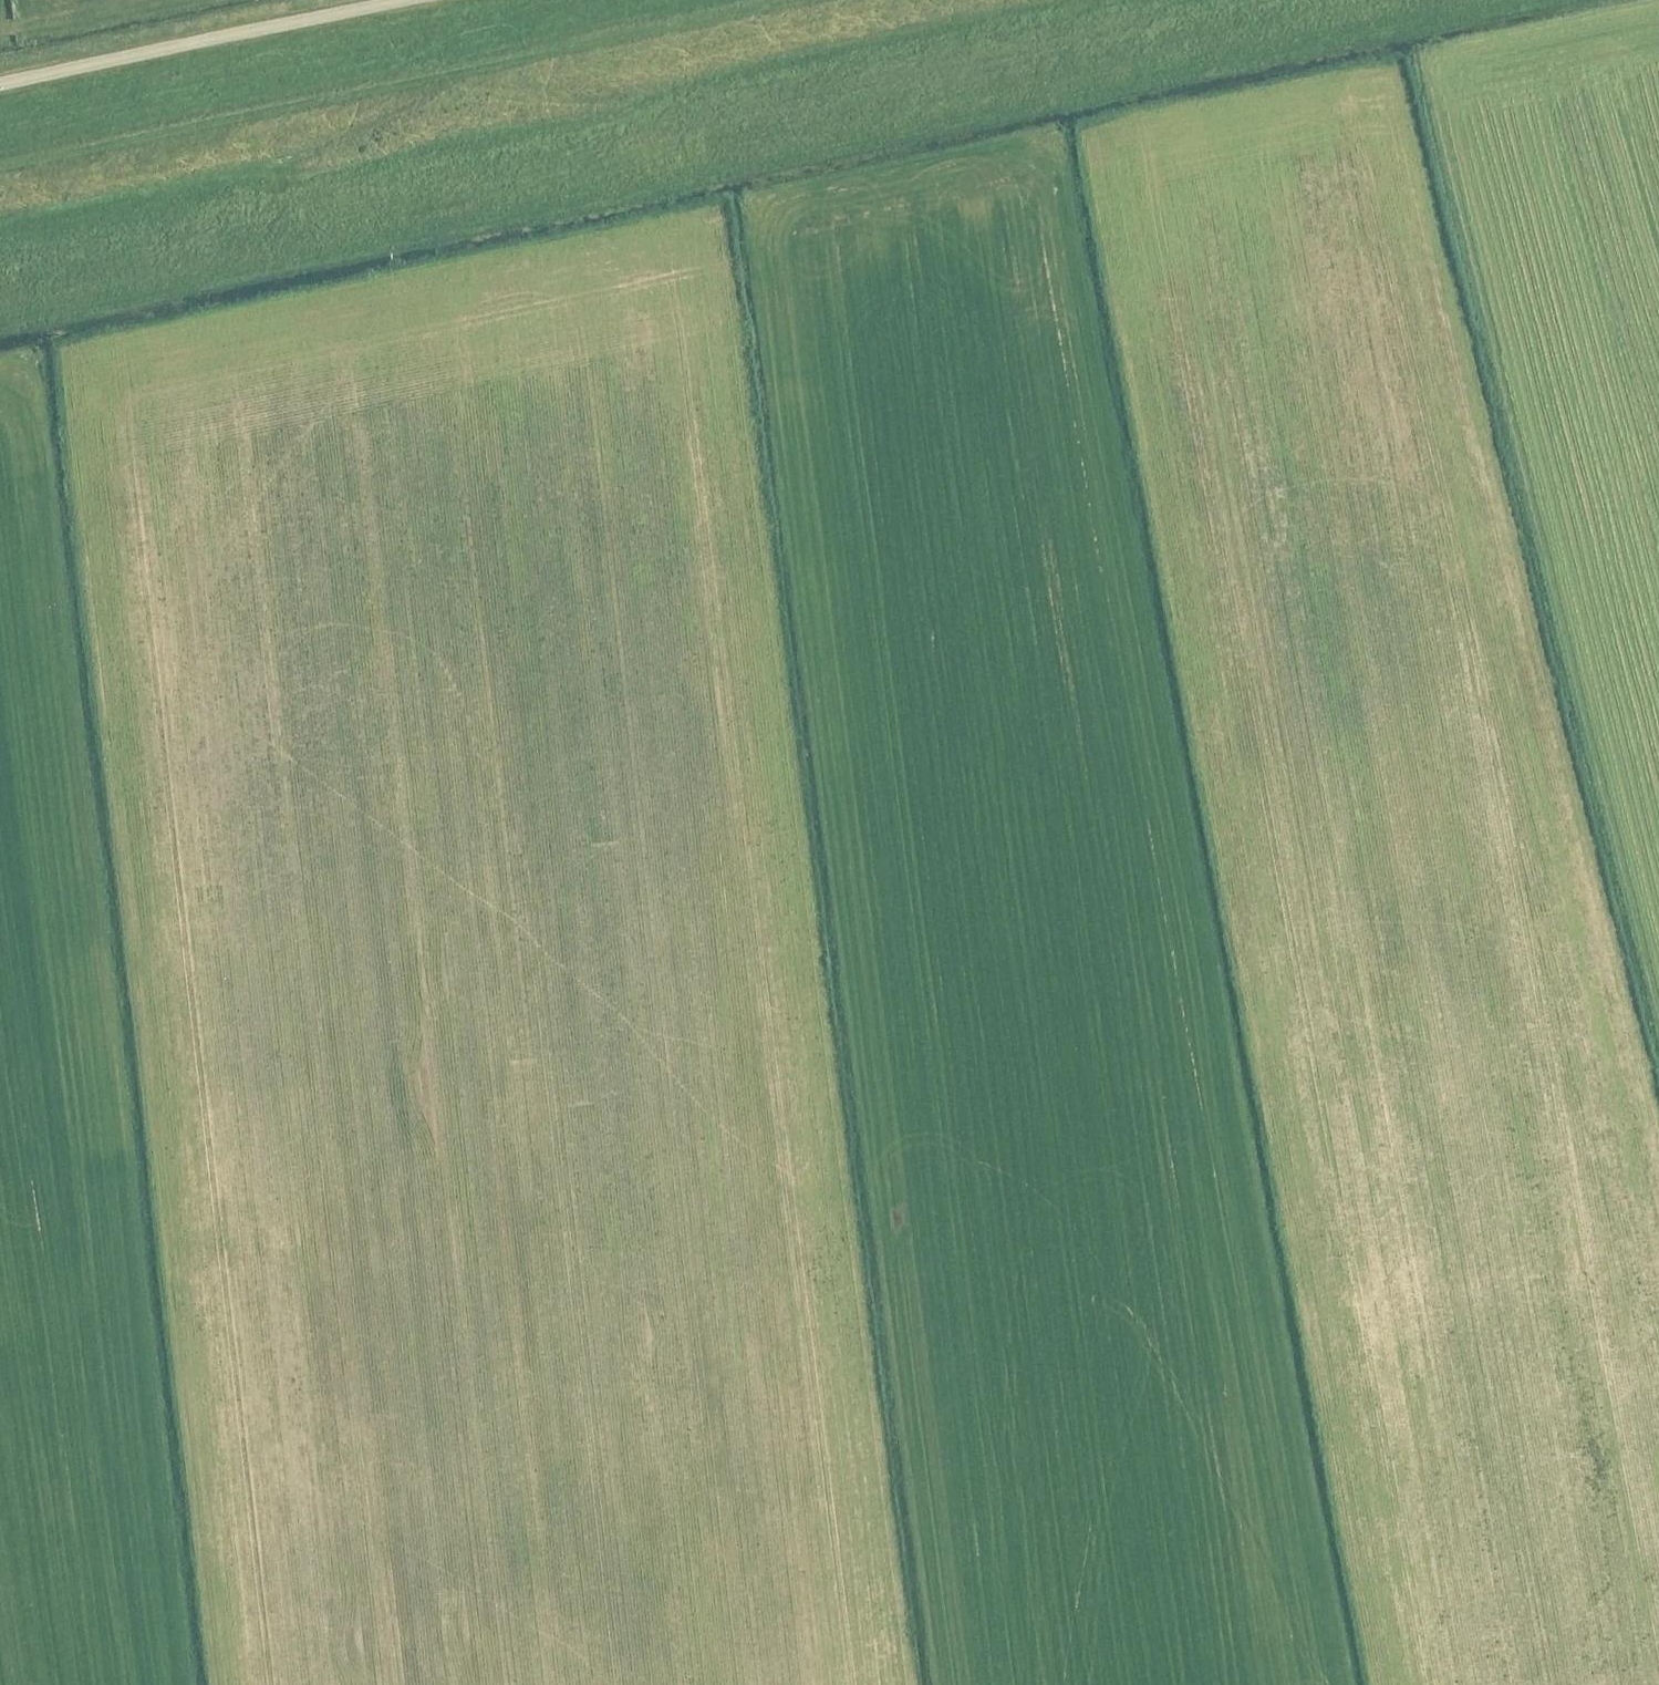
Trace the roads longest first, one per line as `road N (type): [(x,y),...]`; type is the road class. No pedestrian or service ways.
road 1 (unclassified): [(0,85),(395,0)]

